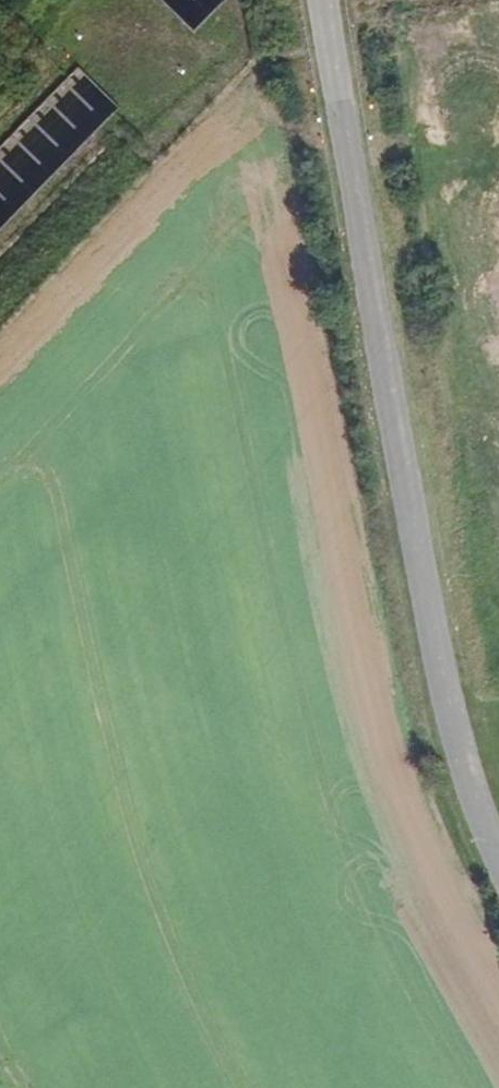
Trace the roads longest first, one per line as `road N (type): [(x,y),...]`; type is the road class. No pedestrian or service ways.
road 1 (tertiary): [(323,0),(436,647),(459,744),(498,852)]

